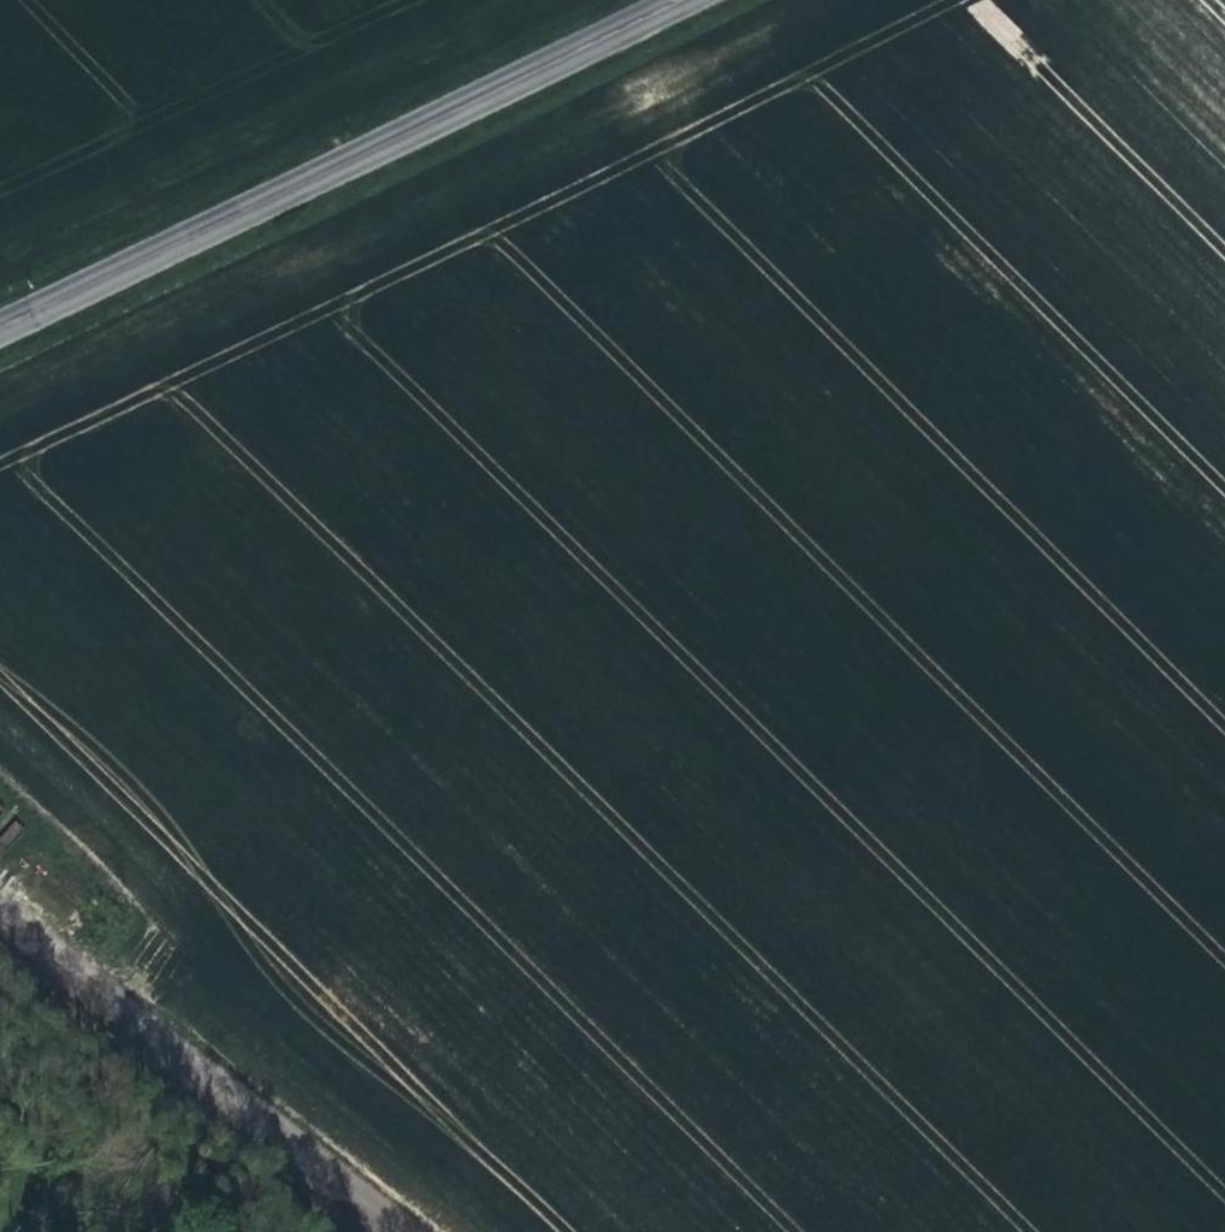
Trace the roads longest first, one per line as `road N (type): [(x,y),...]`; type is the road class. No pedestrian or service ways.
road 1 (tertiary): [(0,330),(690,0)]
road 2 (unclassified): [(0,904),(412,1231)]

